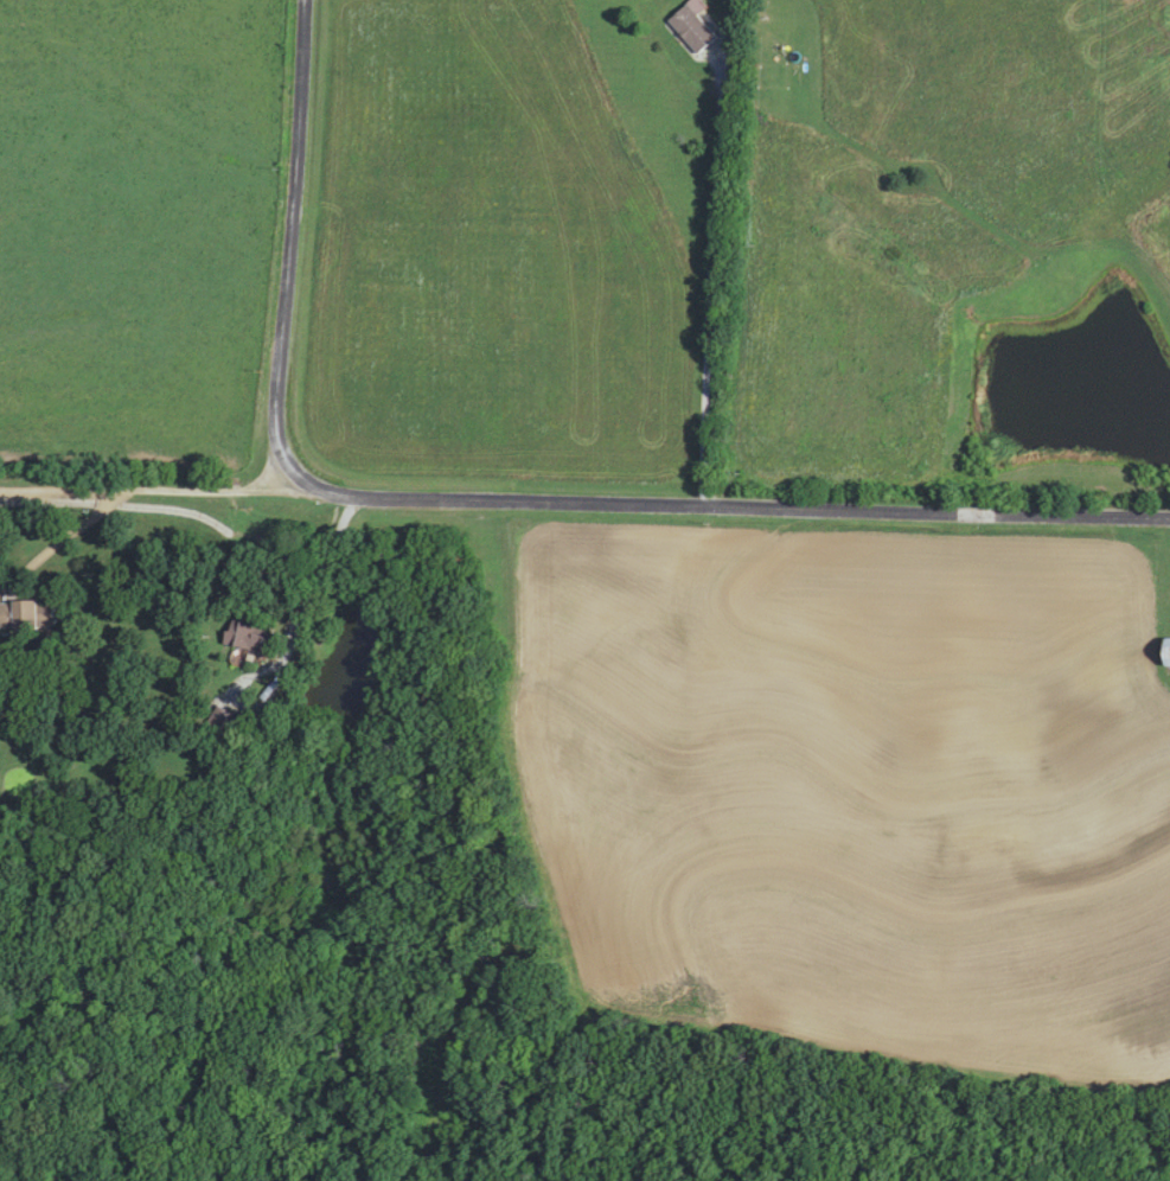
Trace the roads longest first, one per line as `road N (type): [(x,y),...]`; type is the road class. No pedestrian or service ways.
road 1 (residential): [(1169,519),(492,503),(347,494),(284,470)]
road 2 (residential): [(284,470),(280,406),(298,254),(305,0)]
road 3 (residential): [(284,470),(217,490),(0,490)]

